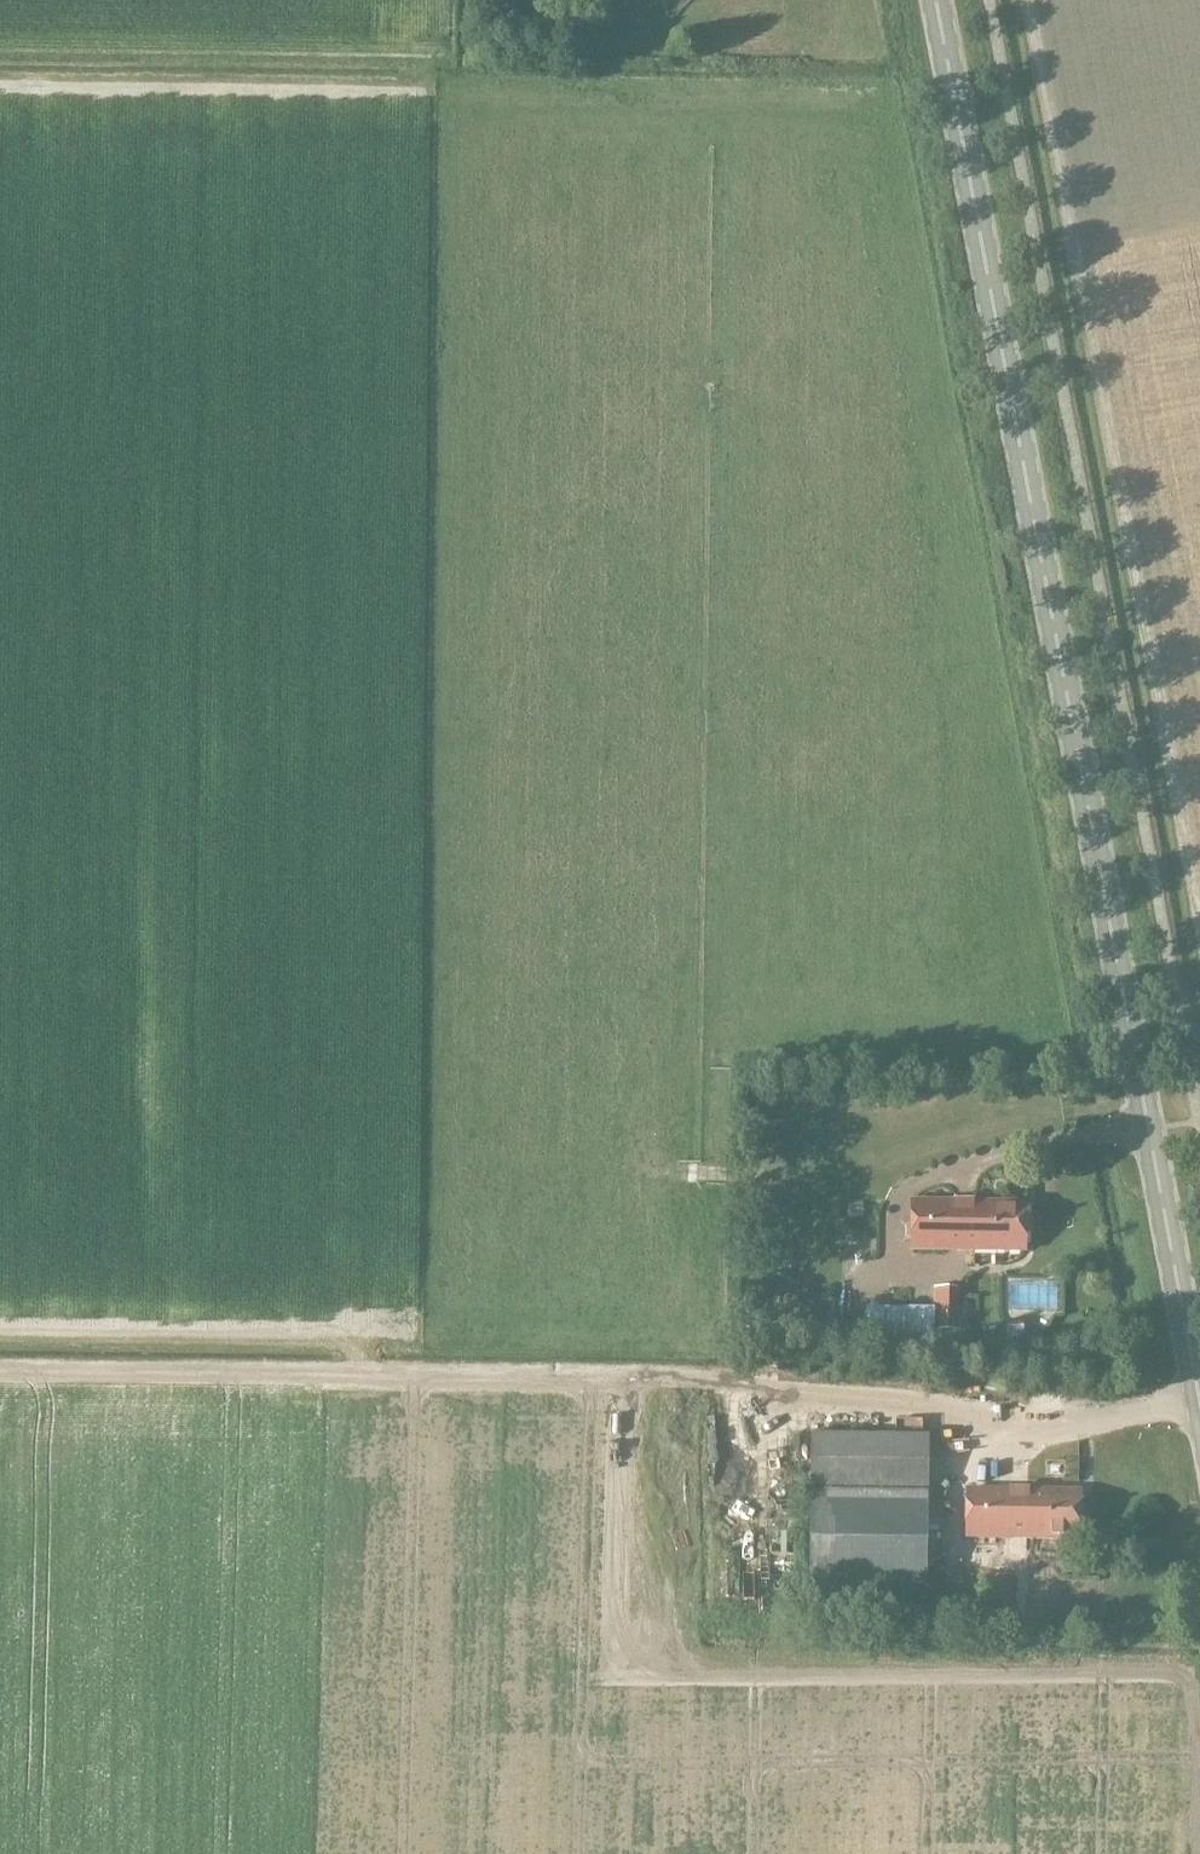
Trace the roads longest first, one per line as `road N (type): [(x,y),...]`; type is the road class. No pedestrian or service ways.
road 1 (secondary): [(1199,1407),(936,0)]

